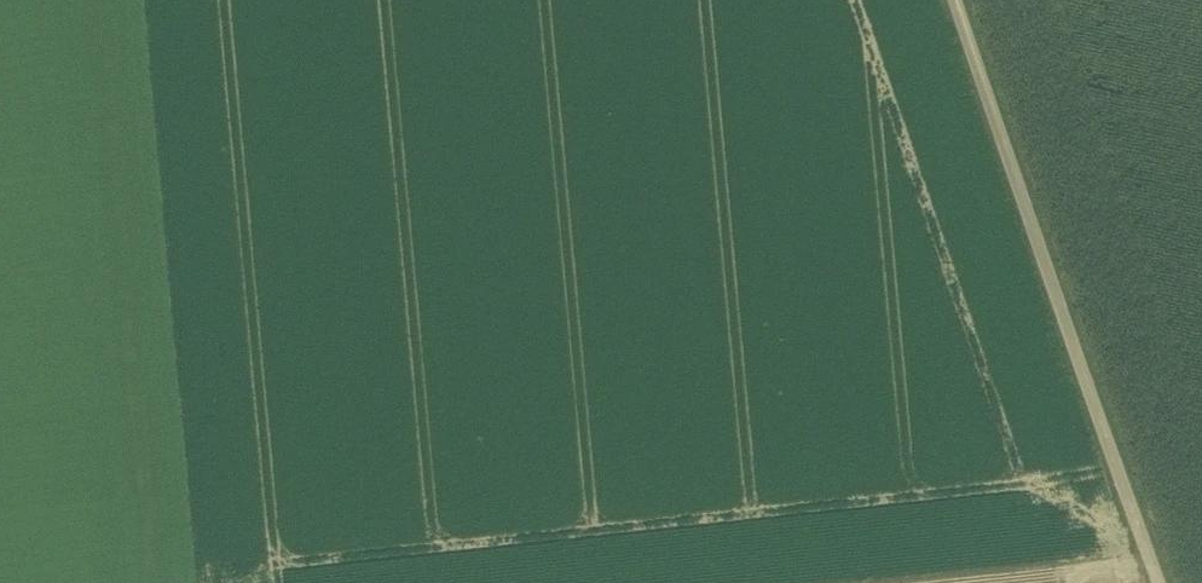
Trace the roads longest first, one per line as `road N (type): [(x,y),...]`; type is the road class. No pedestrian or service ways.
road 1 (unclassified): [(953,0),(1156,582)]

